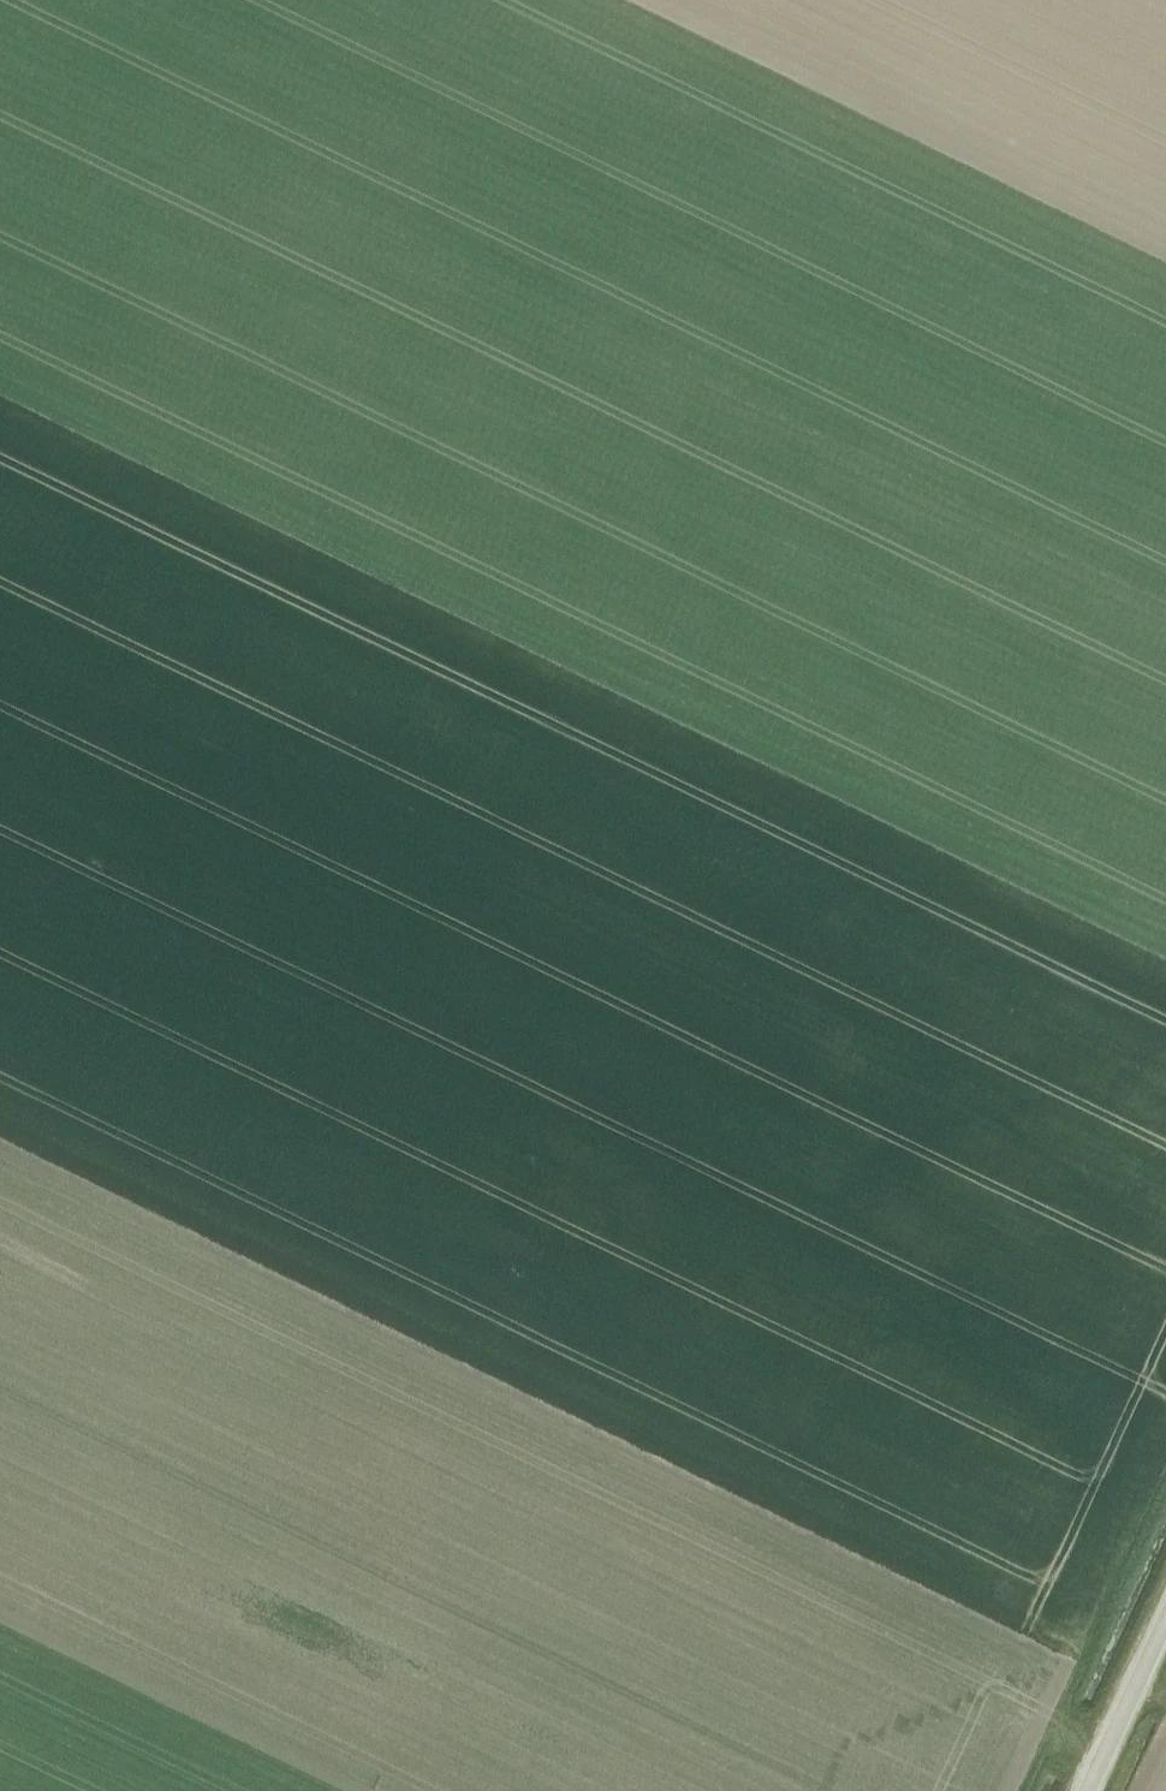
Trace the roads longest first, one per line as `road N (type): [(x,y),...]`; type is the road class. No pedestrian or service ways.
road 1 (unclassified): [(1087,1790),(1165,1620)]

